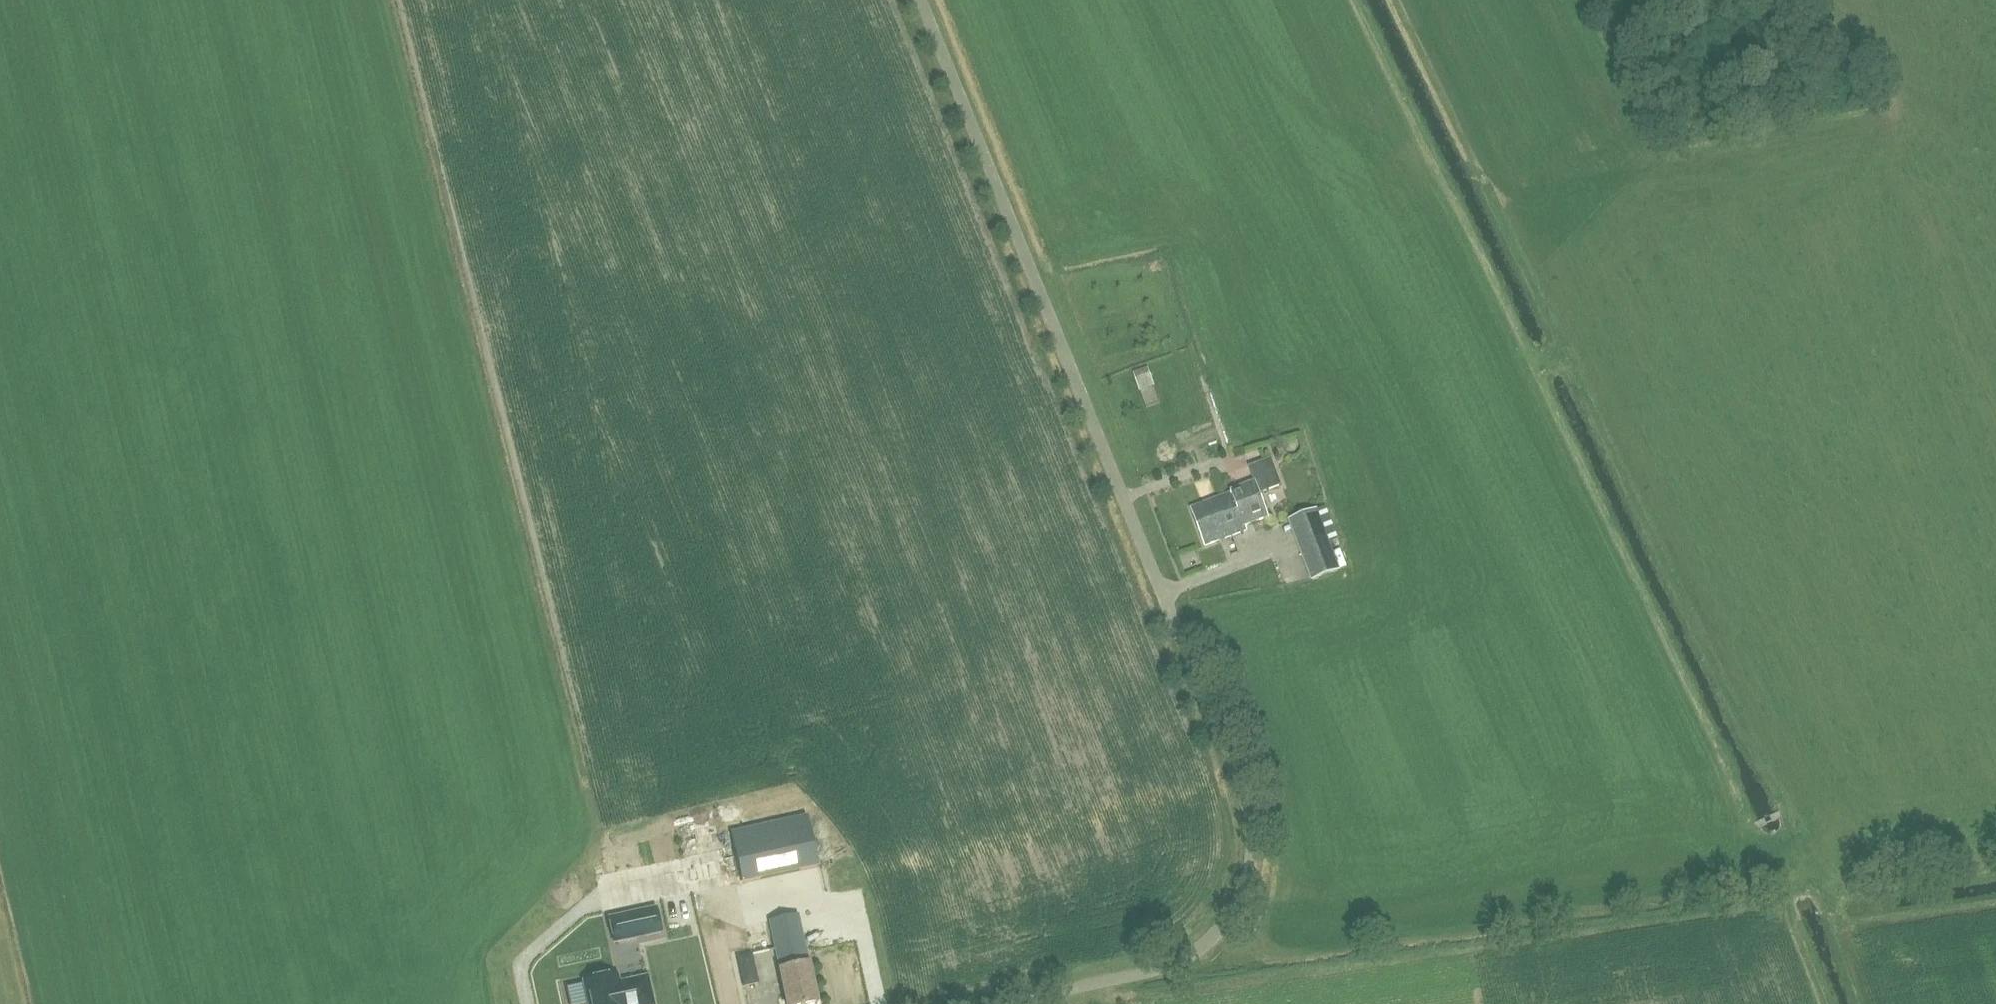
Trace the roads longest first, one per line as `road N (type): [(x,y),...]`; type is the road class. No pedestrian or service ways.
road 1 (unclassified): [(1023,1003),(1158,963),(1207,938),(1239,902),(1253,850),(1237,784),(1151,552),(921,0)]

